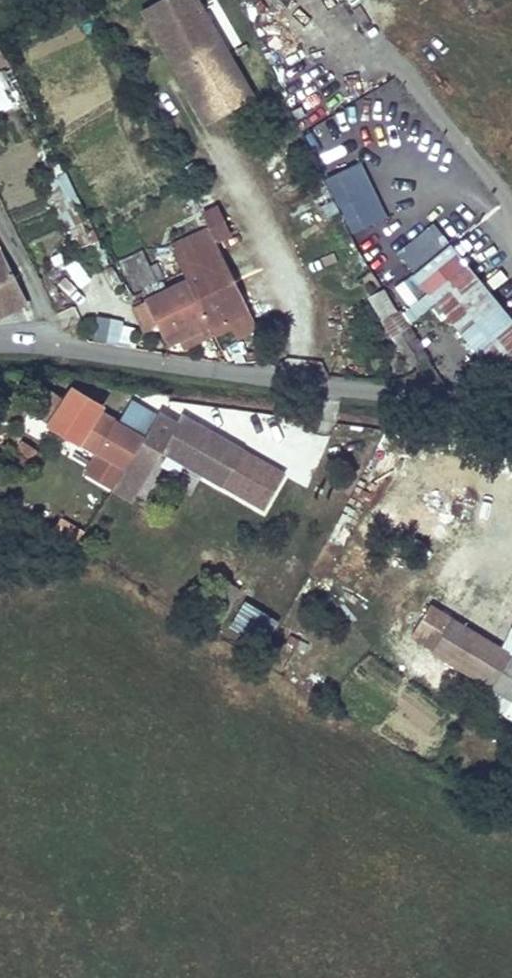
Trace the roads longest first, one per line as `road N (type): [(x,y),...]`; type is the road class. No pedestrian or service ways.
road 1 (residential): [(0,349),(41,347),(327,387),(511,402)]

